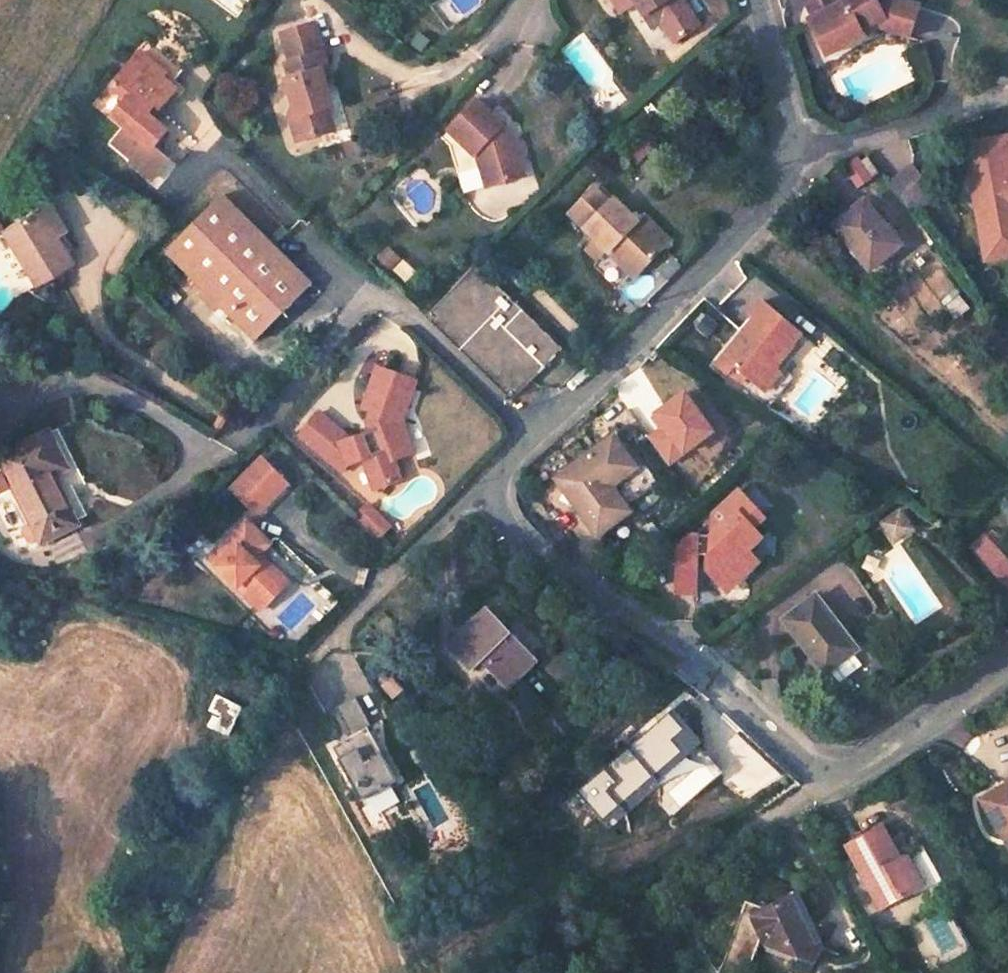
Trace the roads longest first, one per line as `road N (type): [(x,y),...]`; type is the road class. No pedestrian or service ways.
road 1 (residential): [(1007,665),(833,781),(726,679),(515,533),(486,490),(760,216),(798,152)]
road 2 (track): [(563,972),(696,863),(773,816)]
road 3 (residential): [(758,0),(798,152)]

